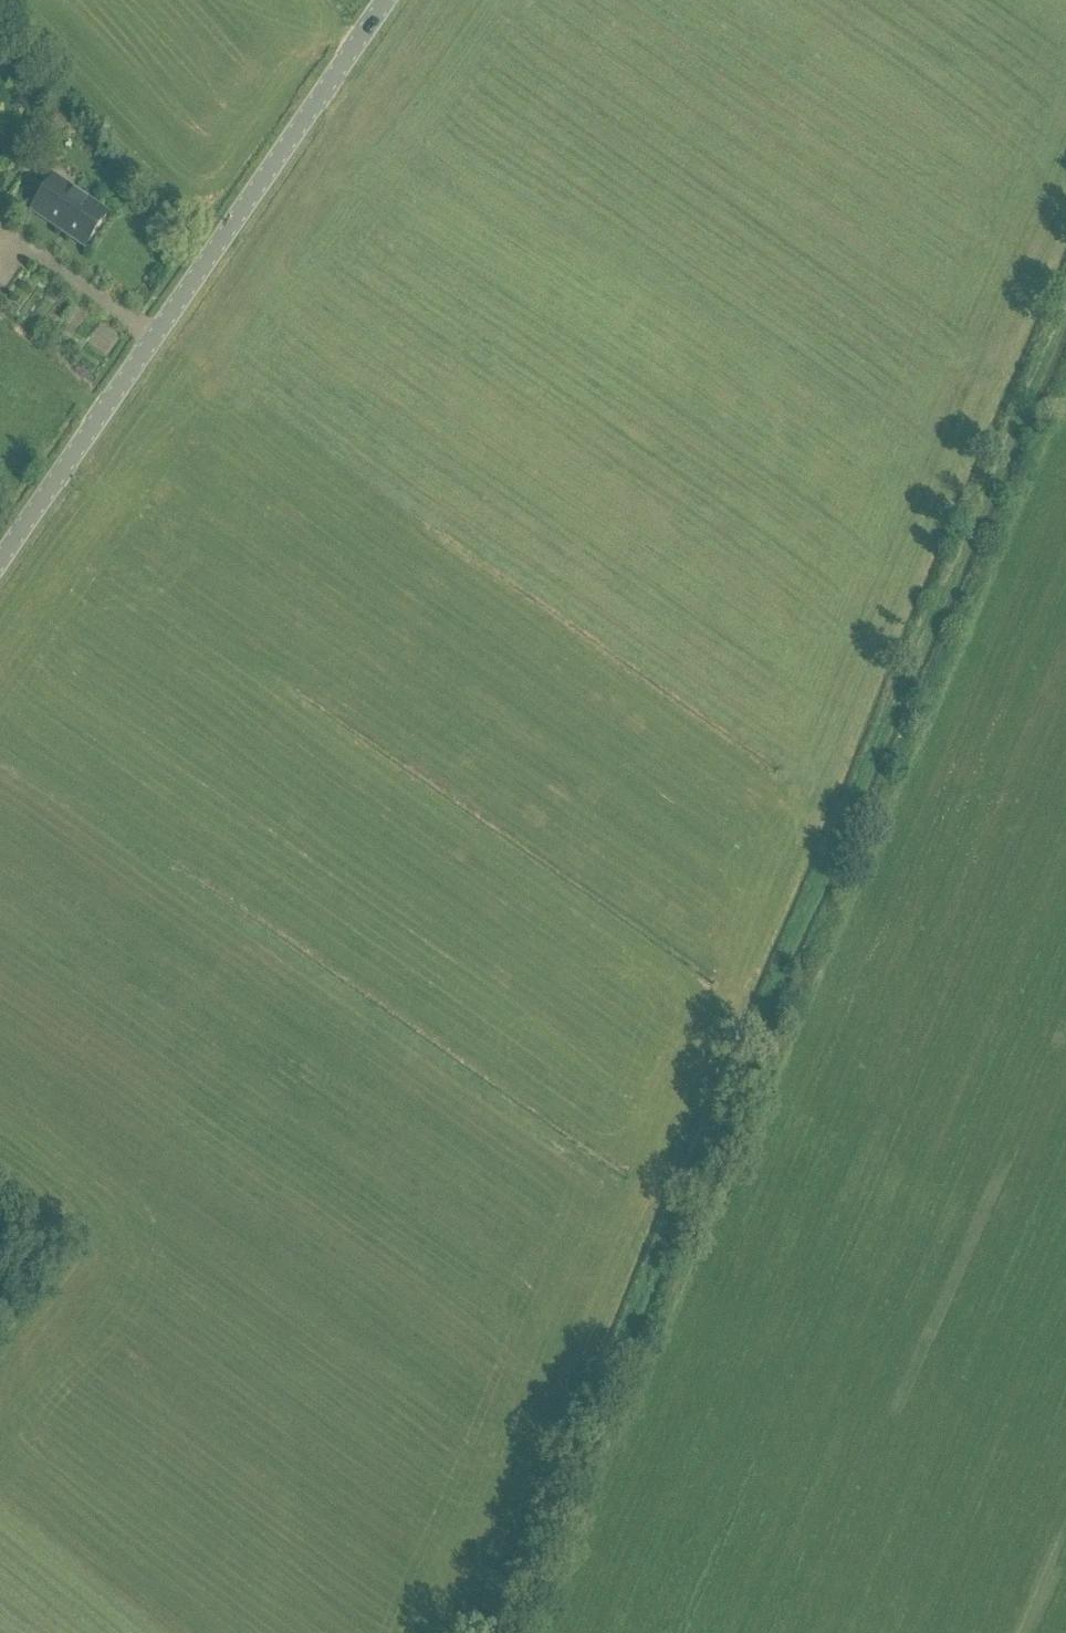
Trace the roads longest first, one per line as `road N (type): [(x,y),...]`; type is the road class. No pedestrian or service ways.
road 1 (unclassified): [(0,562),(388,0)]

